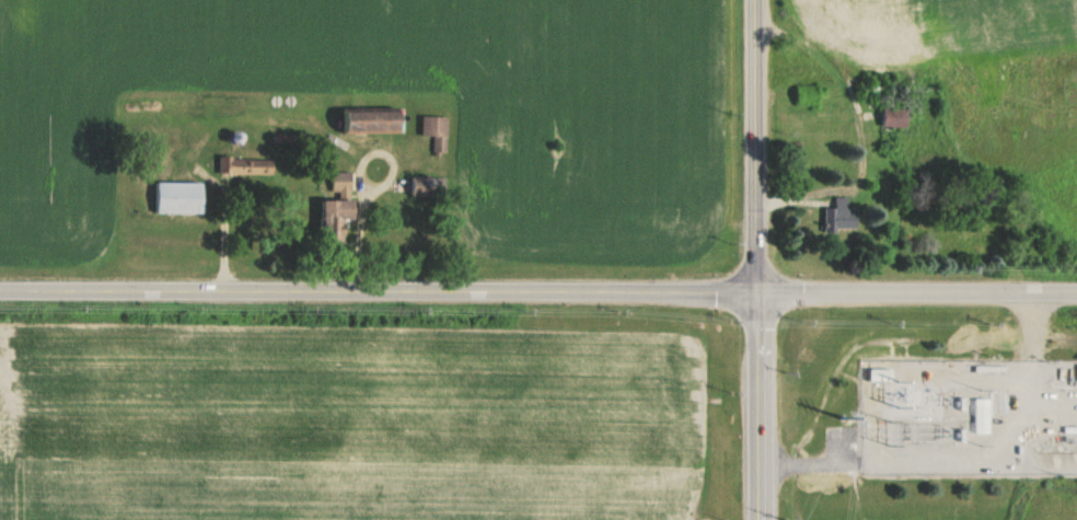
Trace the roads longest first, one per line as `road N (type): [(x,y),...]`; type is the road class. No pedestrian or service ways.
road 1 (tertiary): [(760,296),(0,295)]
road 2 (tertiary): [(758,519),(757,0)]
road 3 (tertiary): [(1076,296),(760,296)]

